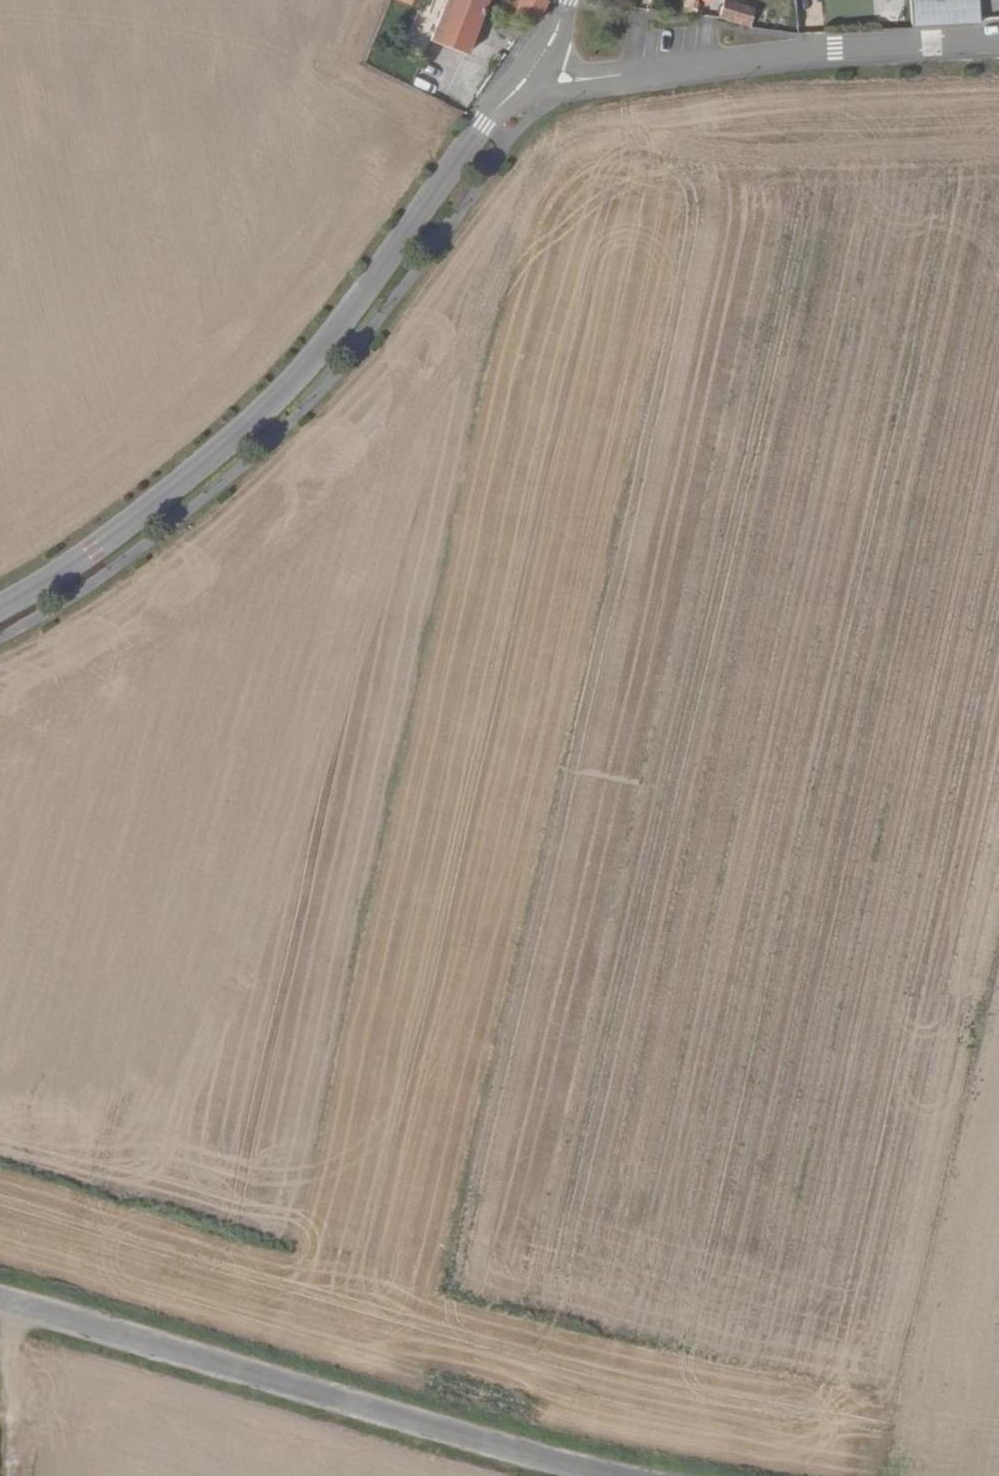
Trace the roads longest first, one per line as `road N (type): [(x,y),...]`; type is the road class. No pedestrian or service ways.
road 1 (unclassified): [(0,606),(142,515),(296,380),(483,123)]
road 2 (unclassified): [(0,1299),(610,1475)]
road 3 (residential): [(533,69),(563,75),(998,40)]

